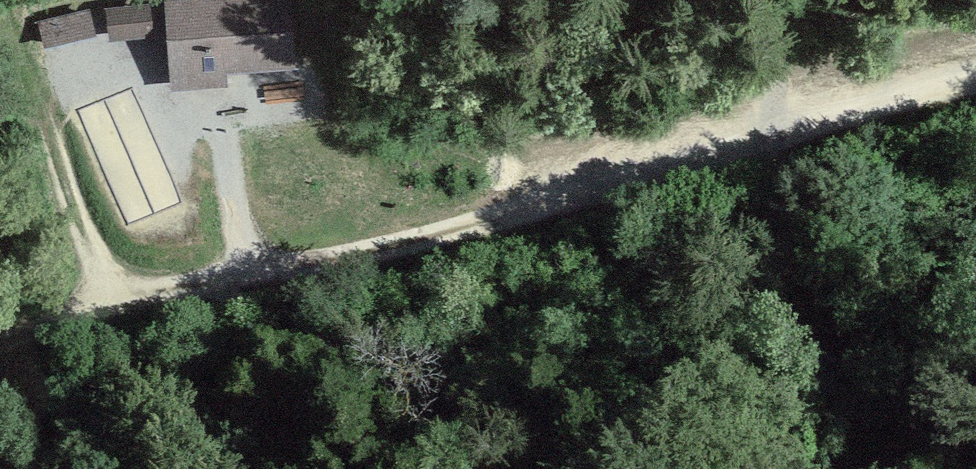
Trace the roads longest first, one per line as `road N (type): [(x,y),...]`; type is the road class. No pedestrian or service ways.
road 1 (track): [(0,345),(114,304),(395,248),(975,85)]
road 2 (track): [(248,277),(224,140)]

